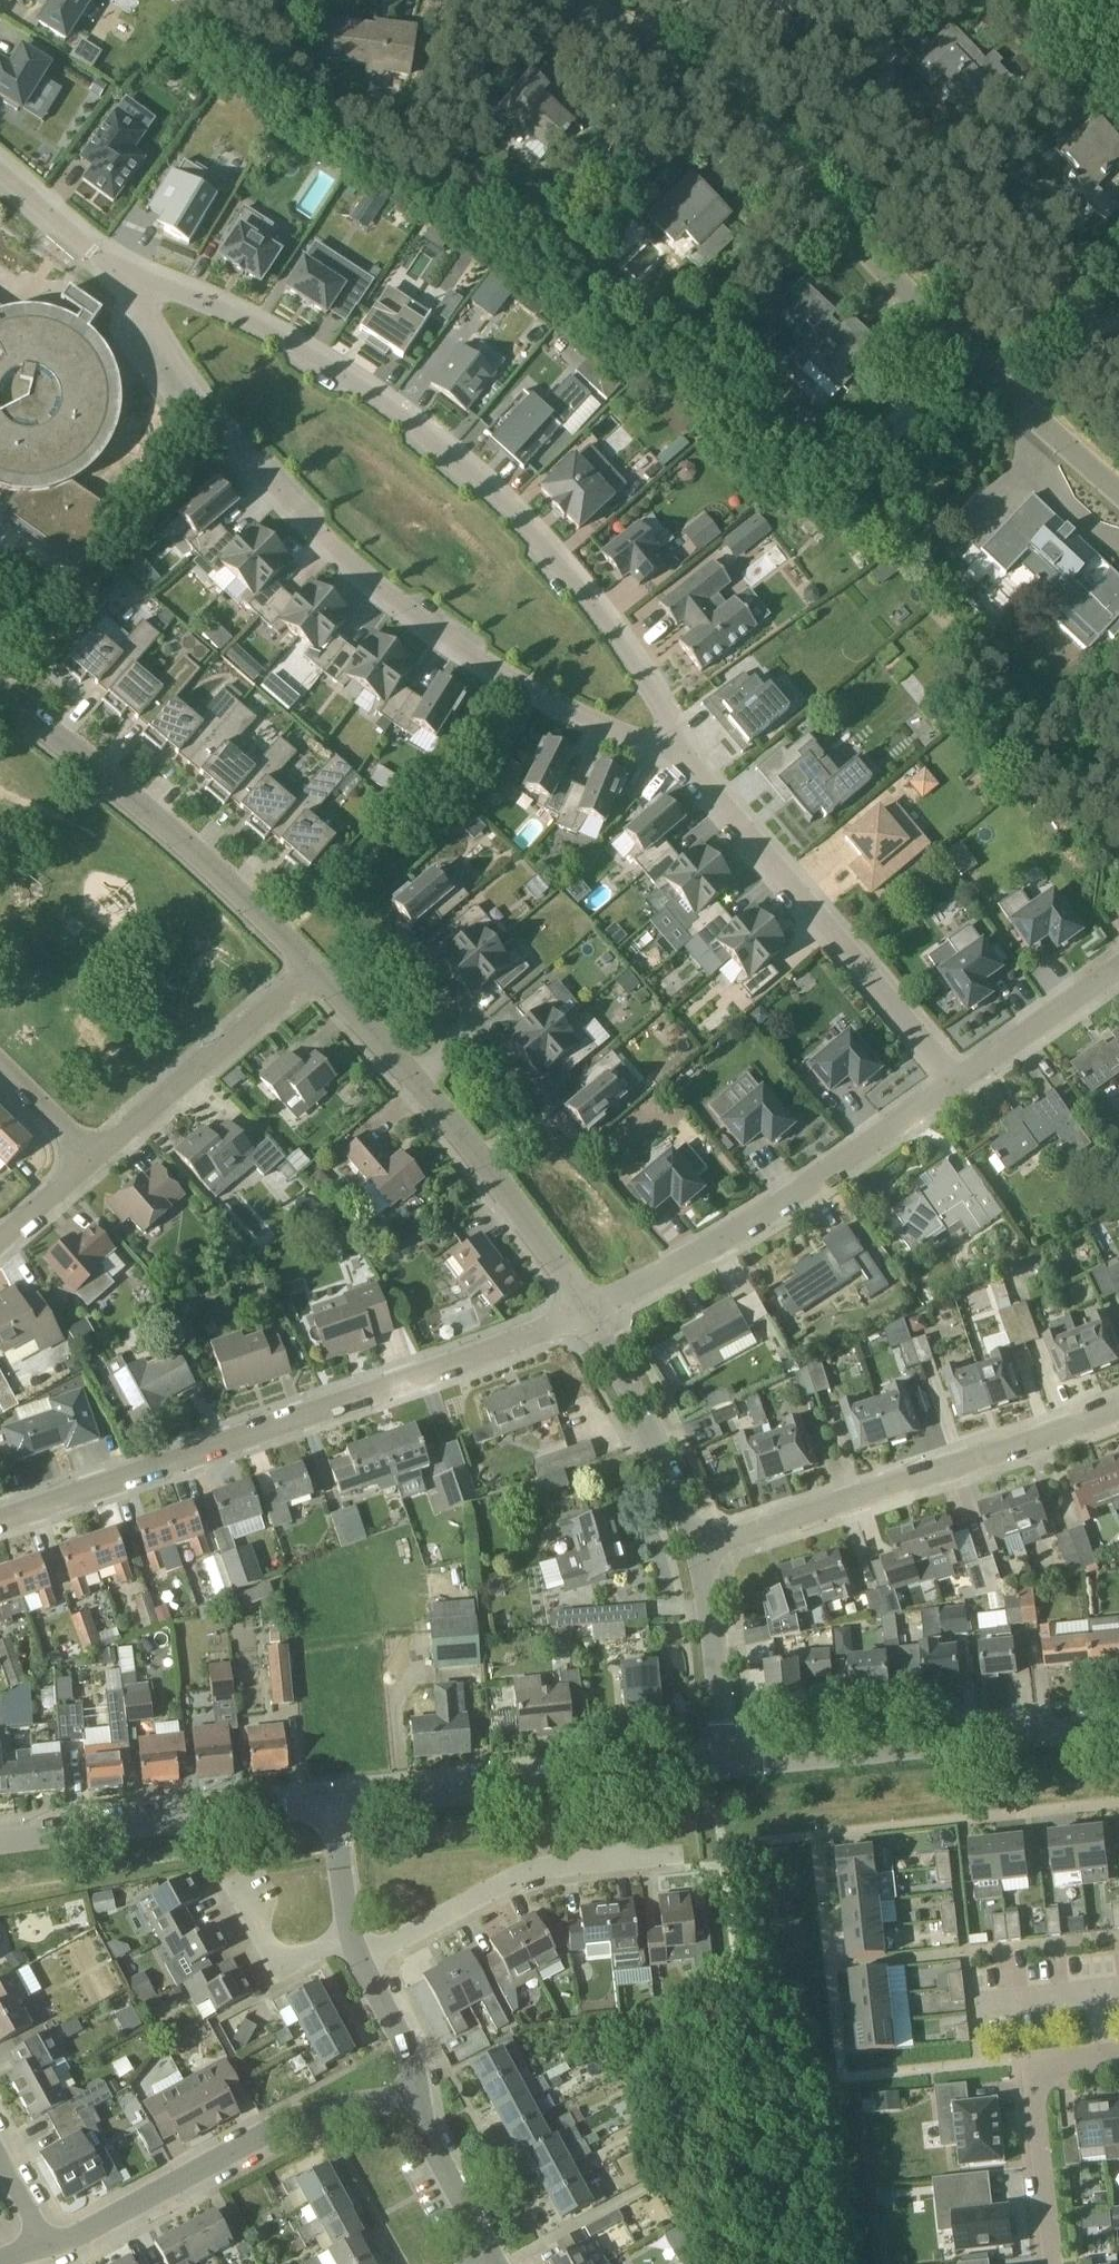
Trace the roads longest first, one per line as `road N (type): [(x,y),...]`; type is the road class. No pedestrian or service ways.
road 1 (residential): [(679,753),(641,677),(577,581),(446,448),(311,356),(121,273)]
road 2 (residential): [(121,273),(265,476),(357,570),(486,663),(621,734),(679,753)]
road 3 (unclassified): [(1118,492),(1018,403),(723,97),(634,31),(569,0)]
road 4 (residential): [(0,1519),(590,1315)]
road 5 (residential): [(696,1552),(1118,1410)]
road 6 (residential): [(590,1315),(488,1172),(314,972)]
road 7 (residential): [(590,1315),(781,1211),(956,1083)]
road 8 (residential): [(956,1083),(679,753)]
road 9 (residential): [(314,972),(187,848),(0,695)]
road 10 (residential): [(45,2247),(89,2232),(307,2110),(352,2098),(416,2099)]
road 11 (unclassified): [(333,1806),(726,1767)]
road 12 (unclassified): [(726,1767),(1118,1726)]
road 13 (residential): [(361,1962),(538,1869),(677,1856)]
road 14 (unclassified): [(0,1842),(333,1806)]
road 15 (residential): [(93,1160),(314,972)]
road 16 (residential): [(1054,2263),(1038,2077),(1052,2068),(1118,2060)]
road 17 (residential): [(696,1552),(631,1387),(590,1315)]
road 18 (residential): [(726,1767),(696,1552)]
road 19 (residential): [(956,1083),(1118,969)]
road 20 (residential): [(493,2259),(431,2146),(416,2099)]
road 21 (residential): [(121,273),(0,172)]
road 22 (residential): [(349,1937),(290,1964),(274,1960),(248,1897)]
road 23 (residential): [(416,2099),(410,2056),(361,1962)]
road 24 (residential): [(93,1160),(0,1066)]
road 25 (residential): [(349,1937),(333,1806)]
road 26 (residential): [(0,1239),(93,1160)]

